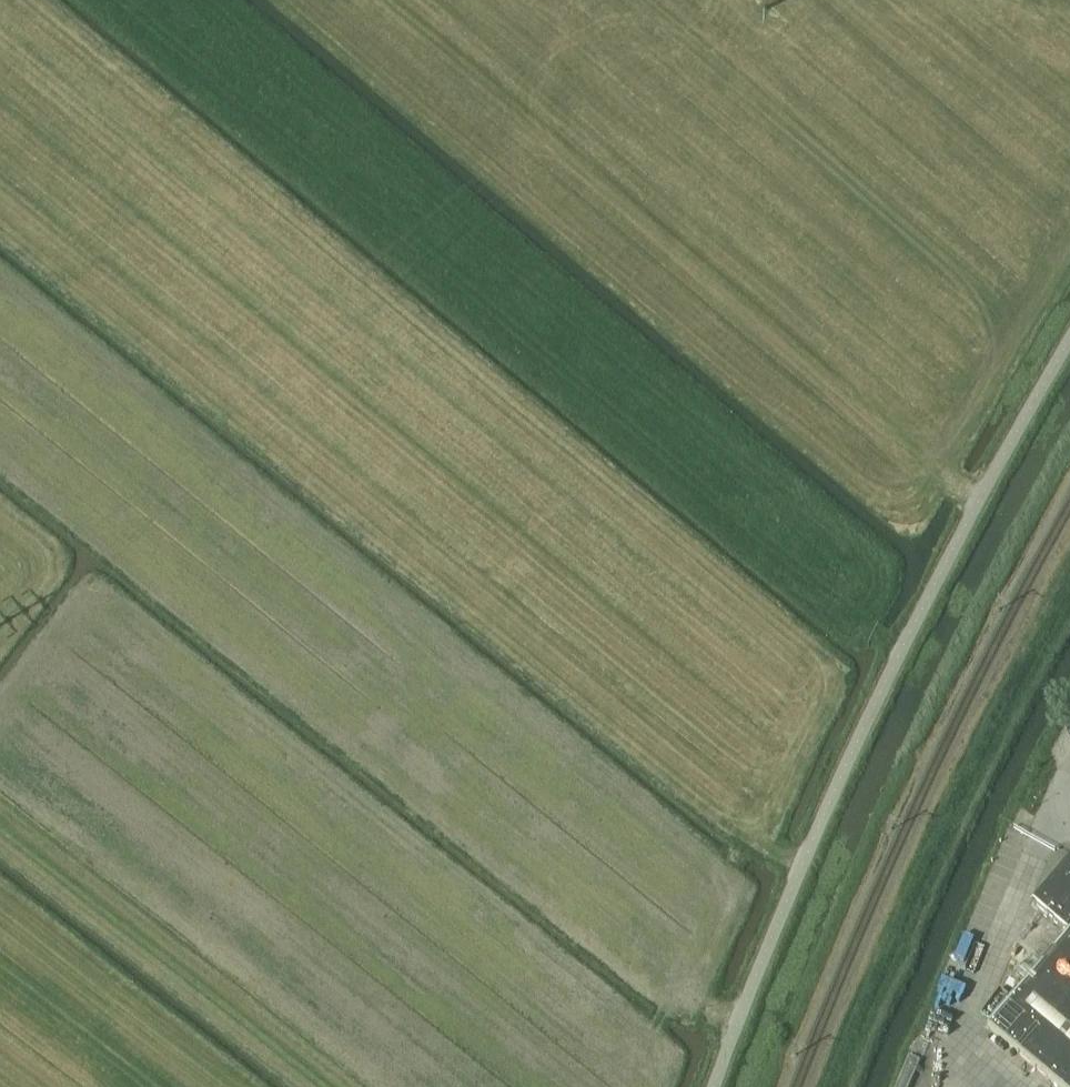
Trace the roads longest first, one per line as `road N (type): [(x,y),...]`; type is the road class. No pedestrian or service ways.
road 1 (track): [(790,567),(901,651)]

